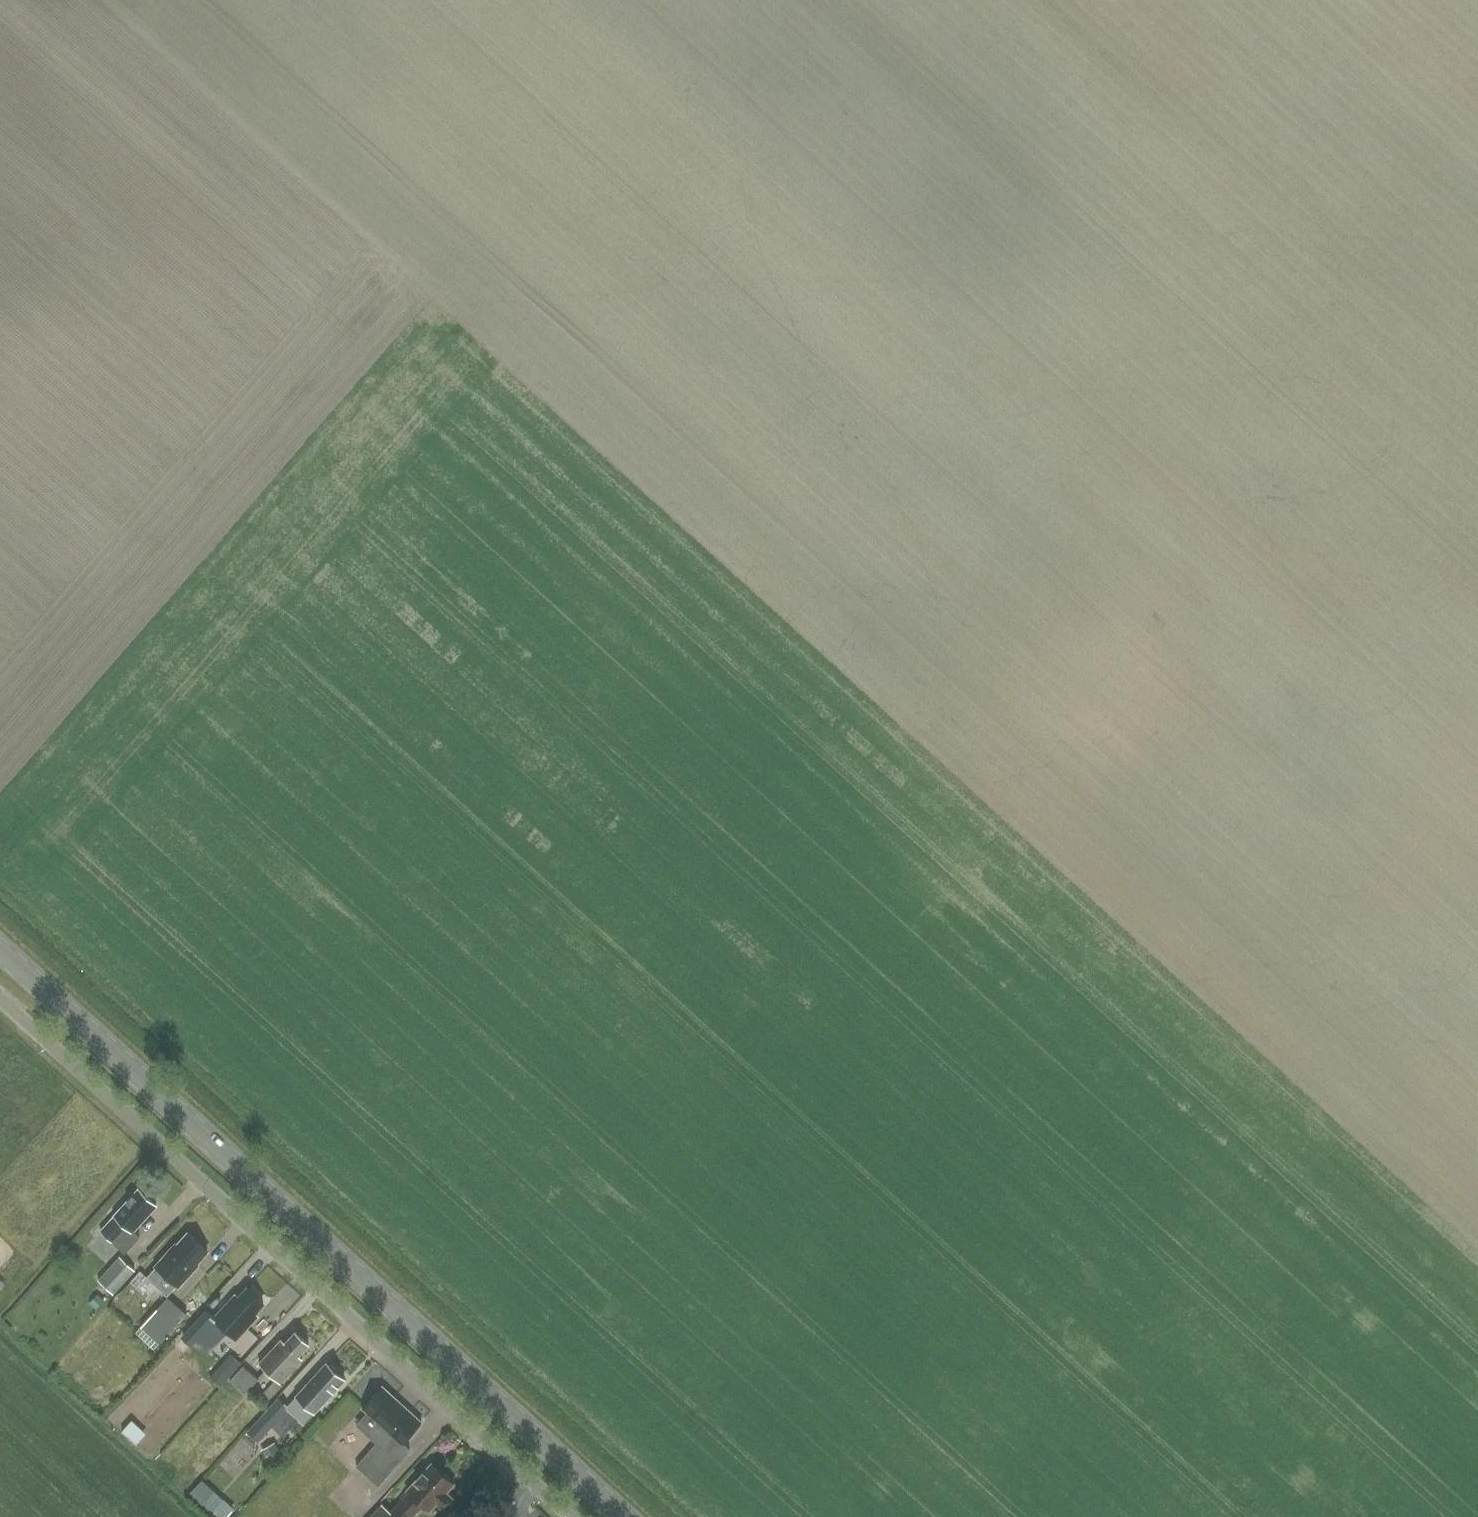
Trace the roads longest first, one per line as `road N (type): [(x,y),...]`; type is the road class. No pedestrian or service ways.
road 1 (secondary): [(624,1516),(0,950)]
road 2 (unclassified): [(571,1516),(0,999)]

